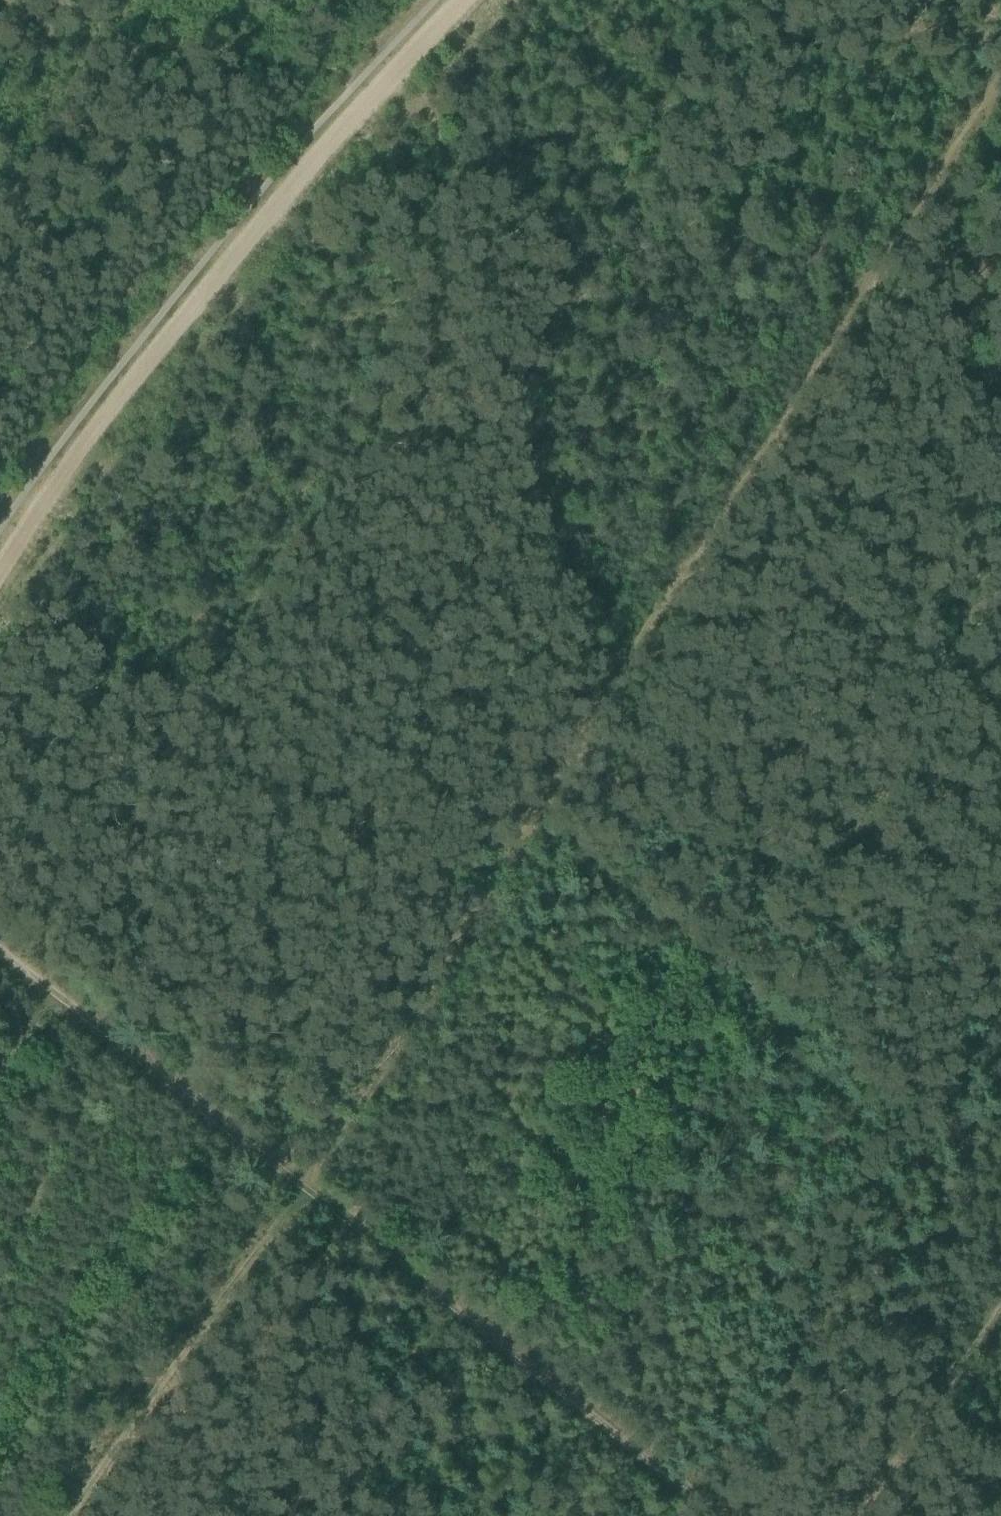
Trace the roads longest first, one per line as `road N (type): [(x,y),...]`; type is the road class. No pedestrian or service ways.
road 1 (track): [(0,583),(222,278),(458,0)]
road 2 (track): [(307,1191),(722,1515)]
road 3 (track): [(73,1515),(307,1191)]
road 4 (track): [(0,960),(307,1191)]

